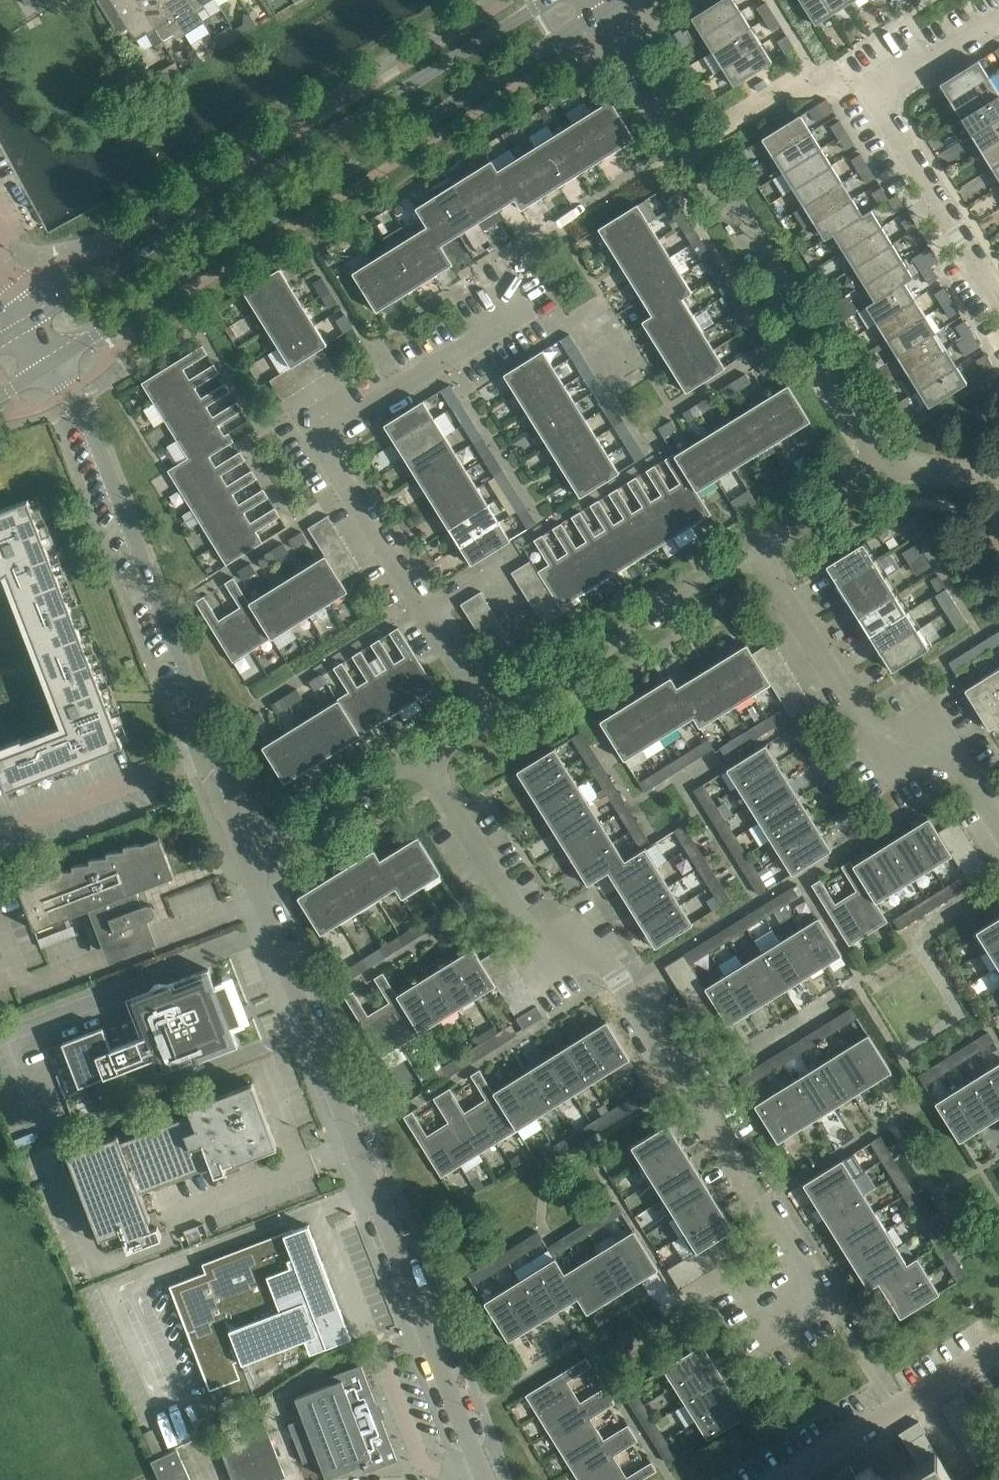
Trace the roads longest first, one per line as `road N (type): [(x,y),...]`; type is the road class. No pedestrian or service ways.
road 1 (residential): [(424,752),(537,951),(590,941),(830,1303),(769,1339),(740,1291),(679,1301)]
road 2 (unclassified): [(485,1479),(249,854)]
road 3 (tertiary): [(53,362),(608,8)]
road 4 (tertiary): [(548,0),(29,322)]
road 5 (residential): [(484,716),(313,436),(547,288)]
road 6 (residential): [(877,463),(608,8)]
road 7 (unclassified): [(53,362),(88,418),(214,748)]
road 8 (residential): [(998,312),(867,91),(998,15)]
road 9 (residential): [(998,827),(942,739),(876,748),(753,547)]
road 10 (residential): [(484,716),(753,547)]
road 11 (residential): [(782,1479),(998,1348)]
road 12 (residential): [(249,854),(424,752)]
road 13 (residential): [(753,547),(877,463)]
road 14 (residential): [(877,463),(998,476)]

